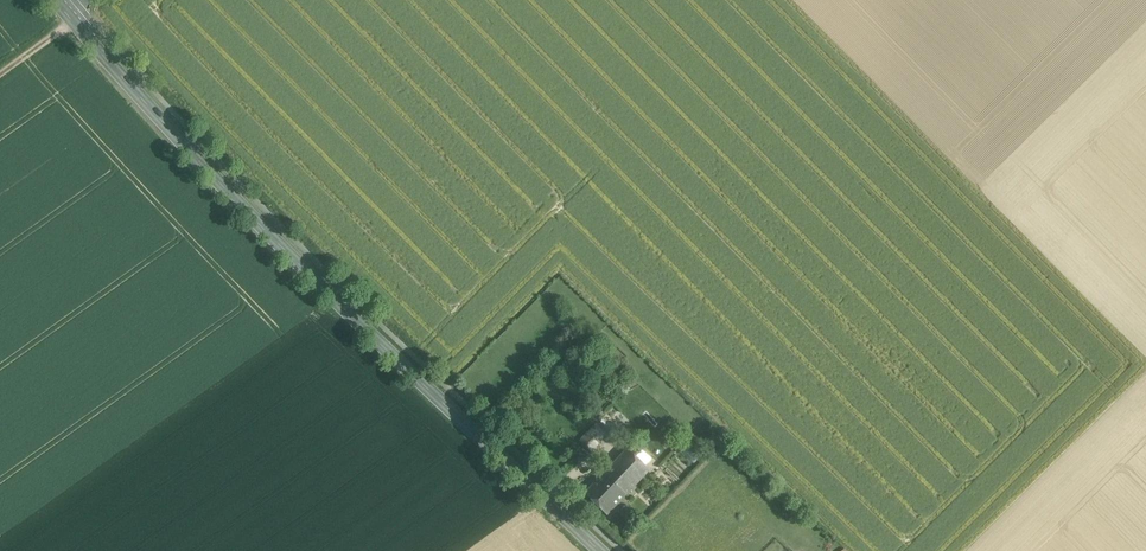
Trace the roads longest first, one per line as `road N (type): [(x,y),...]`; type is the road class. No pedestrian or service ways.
road 1 (secondary): [(604,550),(279,244),(65,11)]

